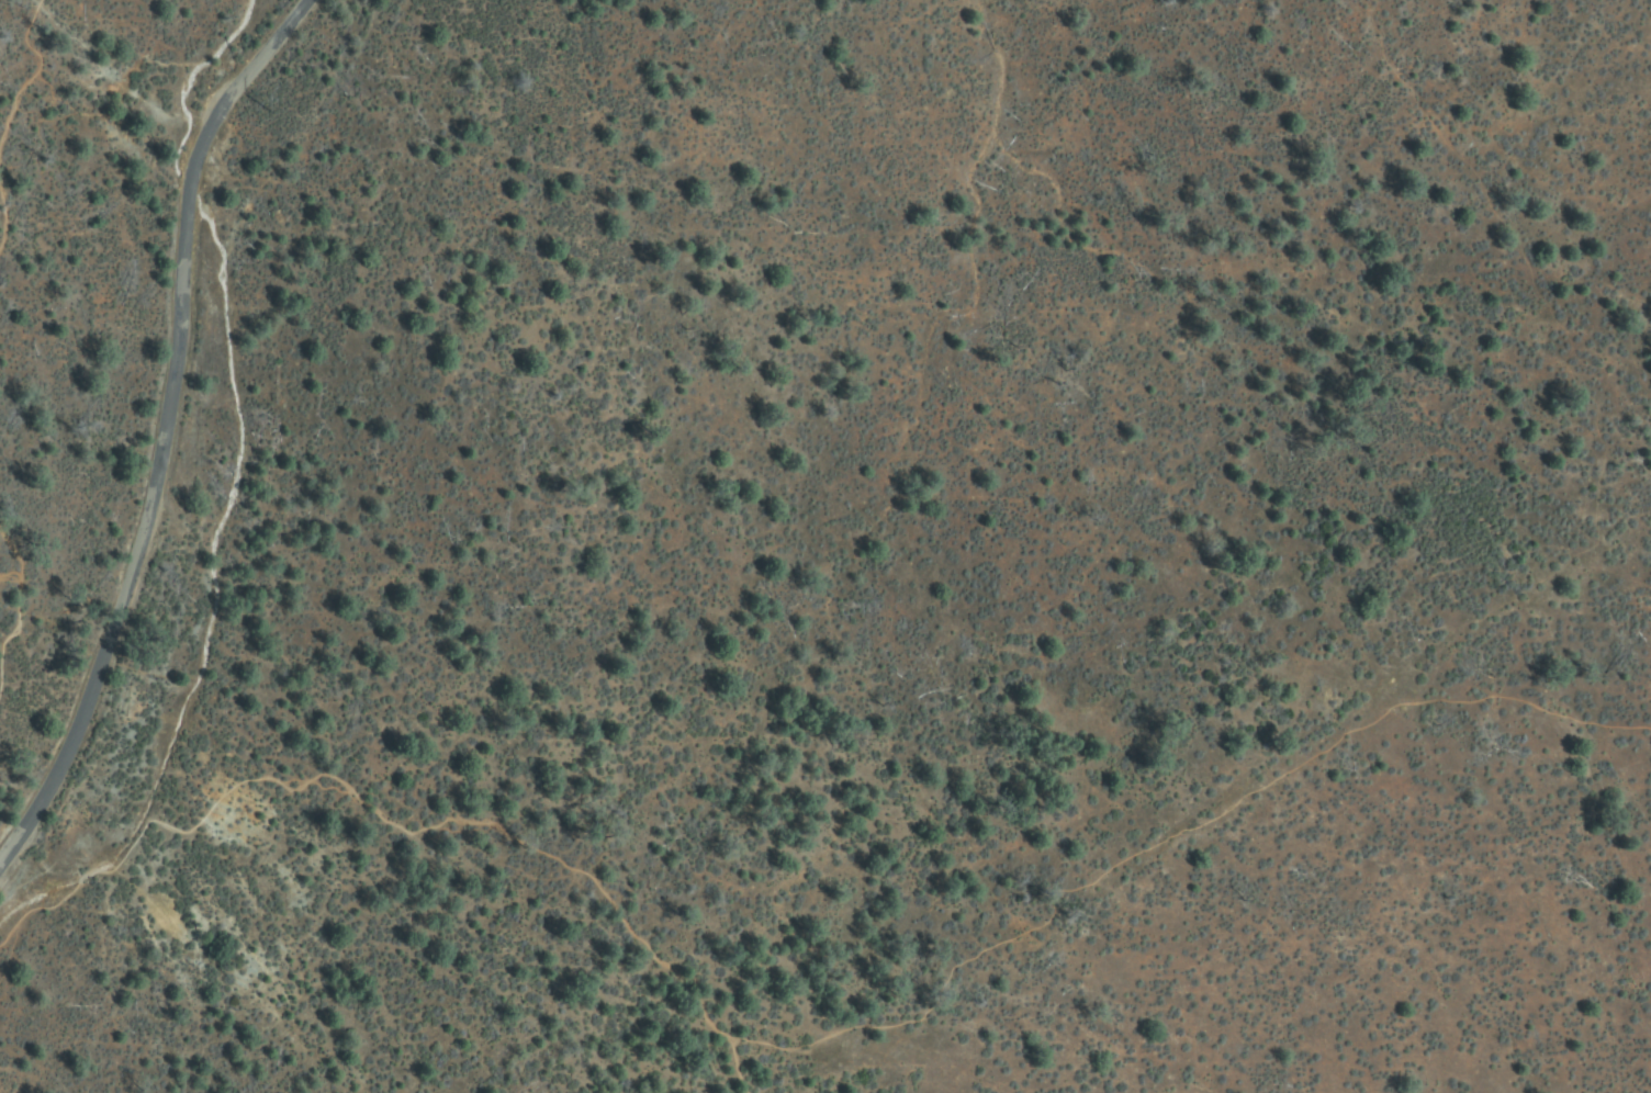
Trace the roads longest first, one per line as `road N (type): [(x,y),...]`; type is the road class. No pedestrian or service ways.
road 1 (residential): [(0,829),(54,740),(130,520),(160,357),(176,172),(186,139),(201,108),(285,0)]
road 2 (track): [(41,0),(165,112),(180,116),(201,108)]

